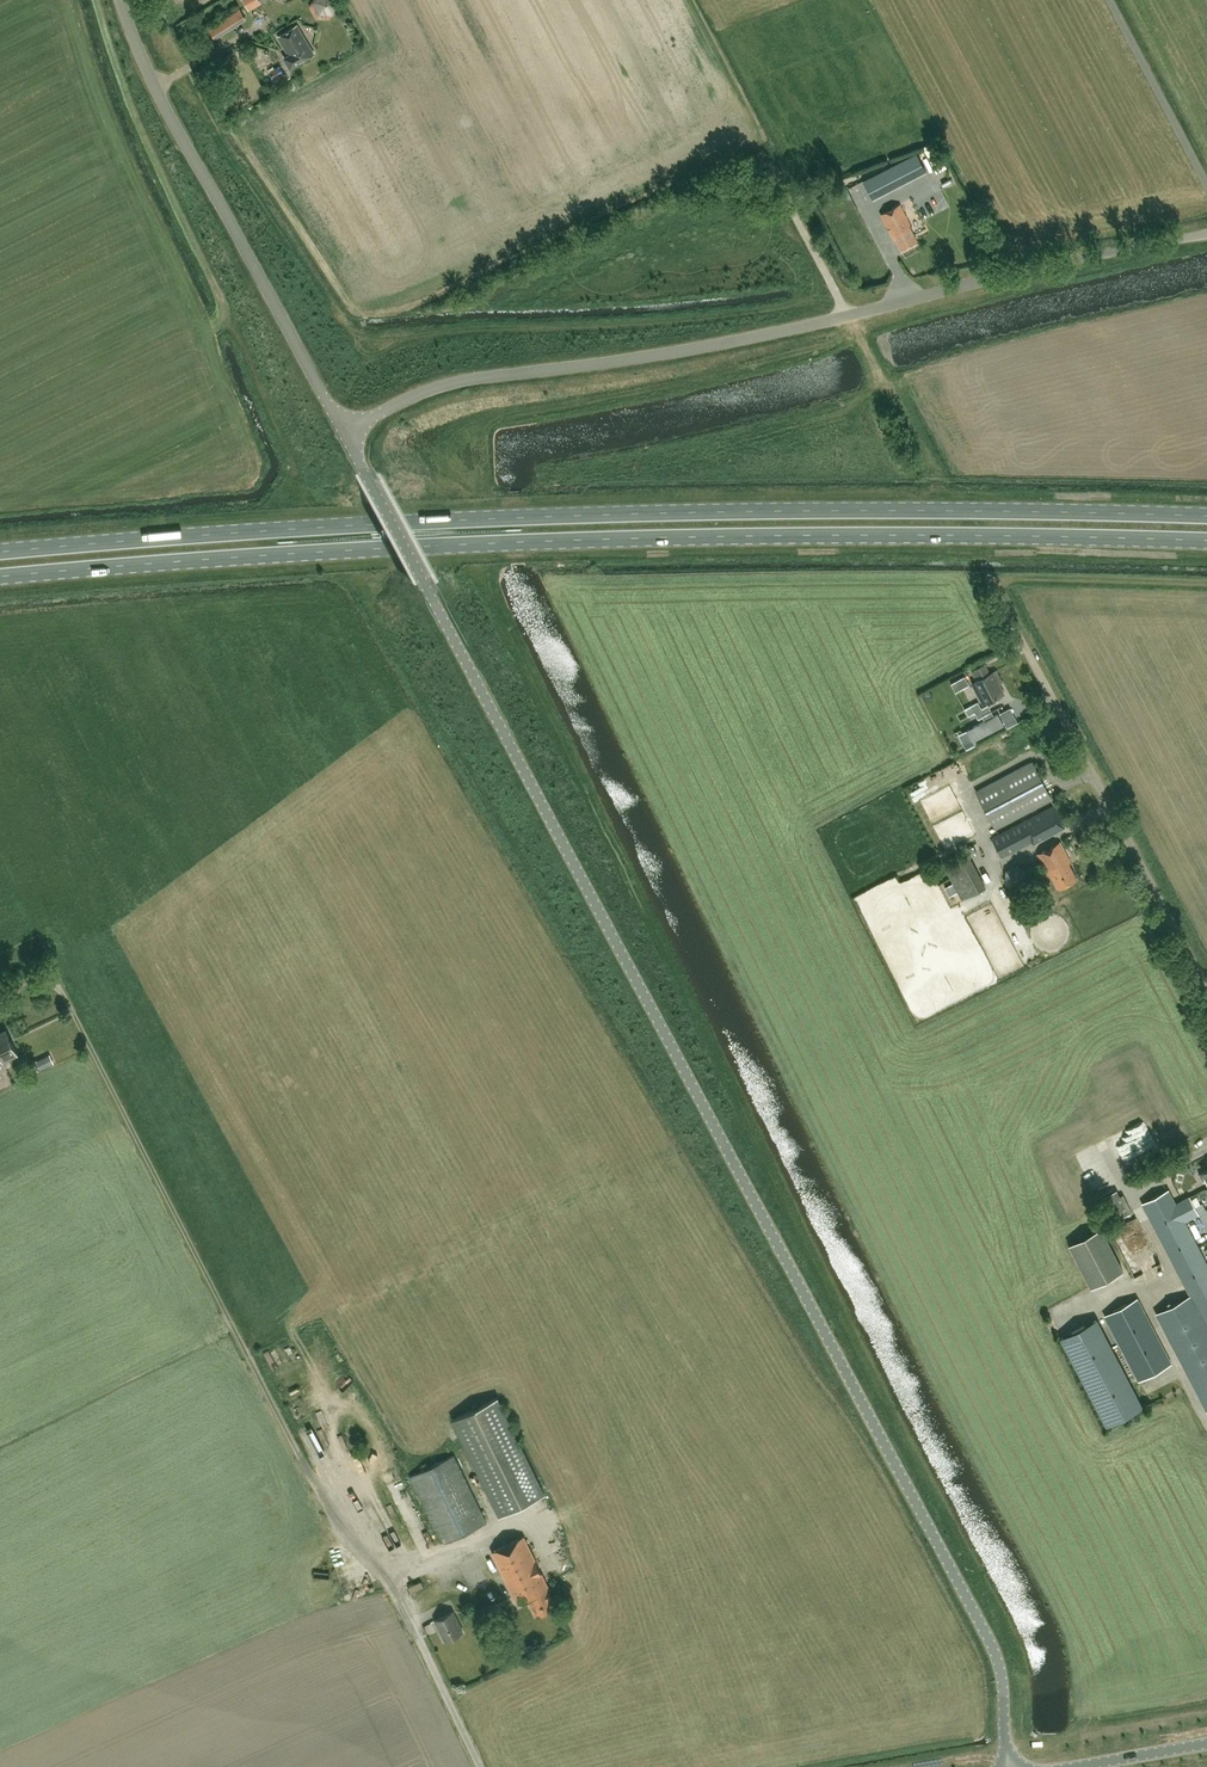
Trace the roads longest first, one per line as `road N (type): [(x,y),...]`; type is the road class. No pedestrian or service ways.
road 1 (unclassified): [(344,432),(994,1653),(1006,1766)]
road 2 (primary): [(1206,516),(538,516),(0,551)]
road 3 (primary): [(0,576),(611,539),(1206,540)]
road 4 (unclassified): [(344,432),(454,381),(771,335),(1206,231)]
road 5 (track): [(321,1495),(68,1002),(50,984),(27,982)]
road 6 (unclassified): [(120,0),(154,88),(344,432)]
road 7 (unclassified): [(1206,988),(990,578)]
road 8 (unclassified): [(1206,1743),(1073,1766)]

